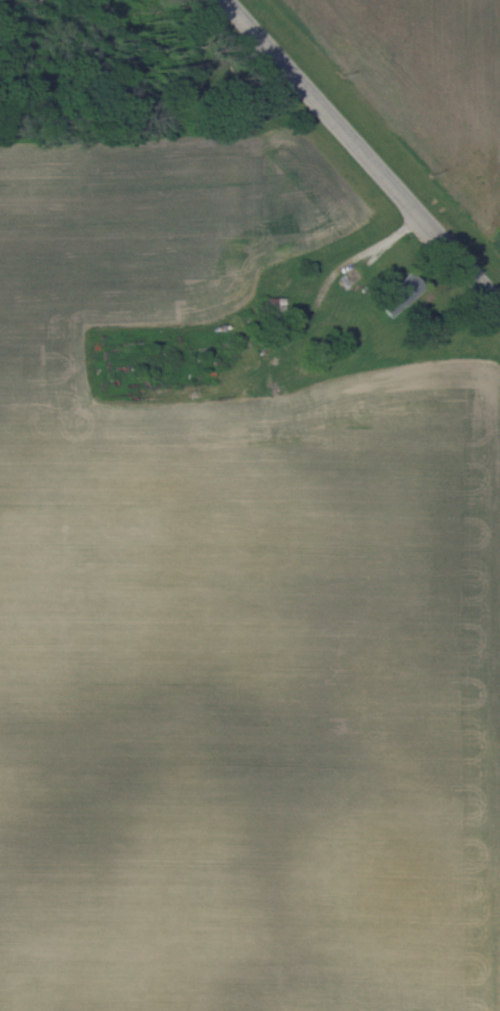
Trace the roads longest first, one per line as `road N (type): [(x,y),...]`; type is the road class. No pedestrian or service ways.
road 1 (tertiary): [(499,305),(224,0)]

